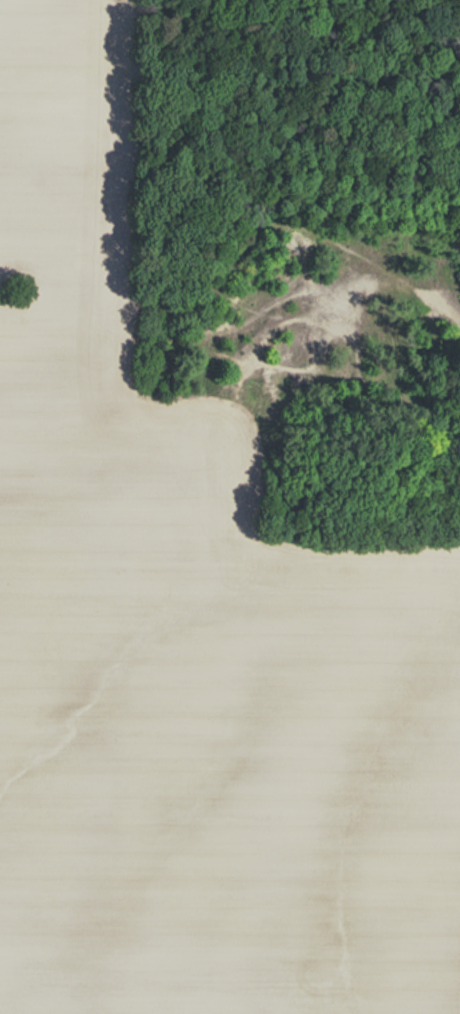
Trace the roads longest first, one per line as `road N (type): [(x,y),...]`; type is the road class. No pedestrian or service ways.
road 1 (residential): [(0,324),(62,329),(96,350),(132,462),(187,490),(214,481),(238,436),(257,324)]

